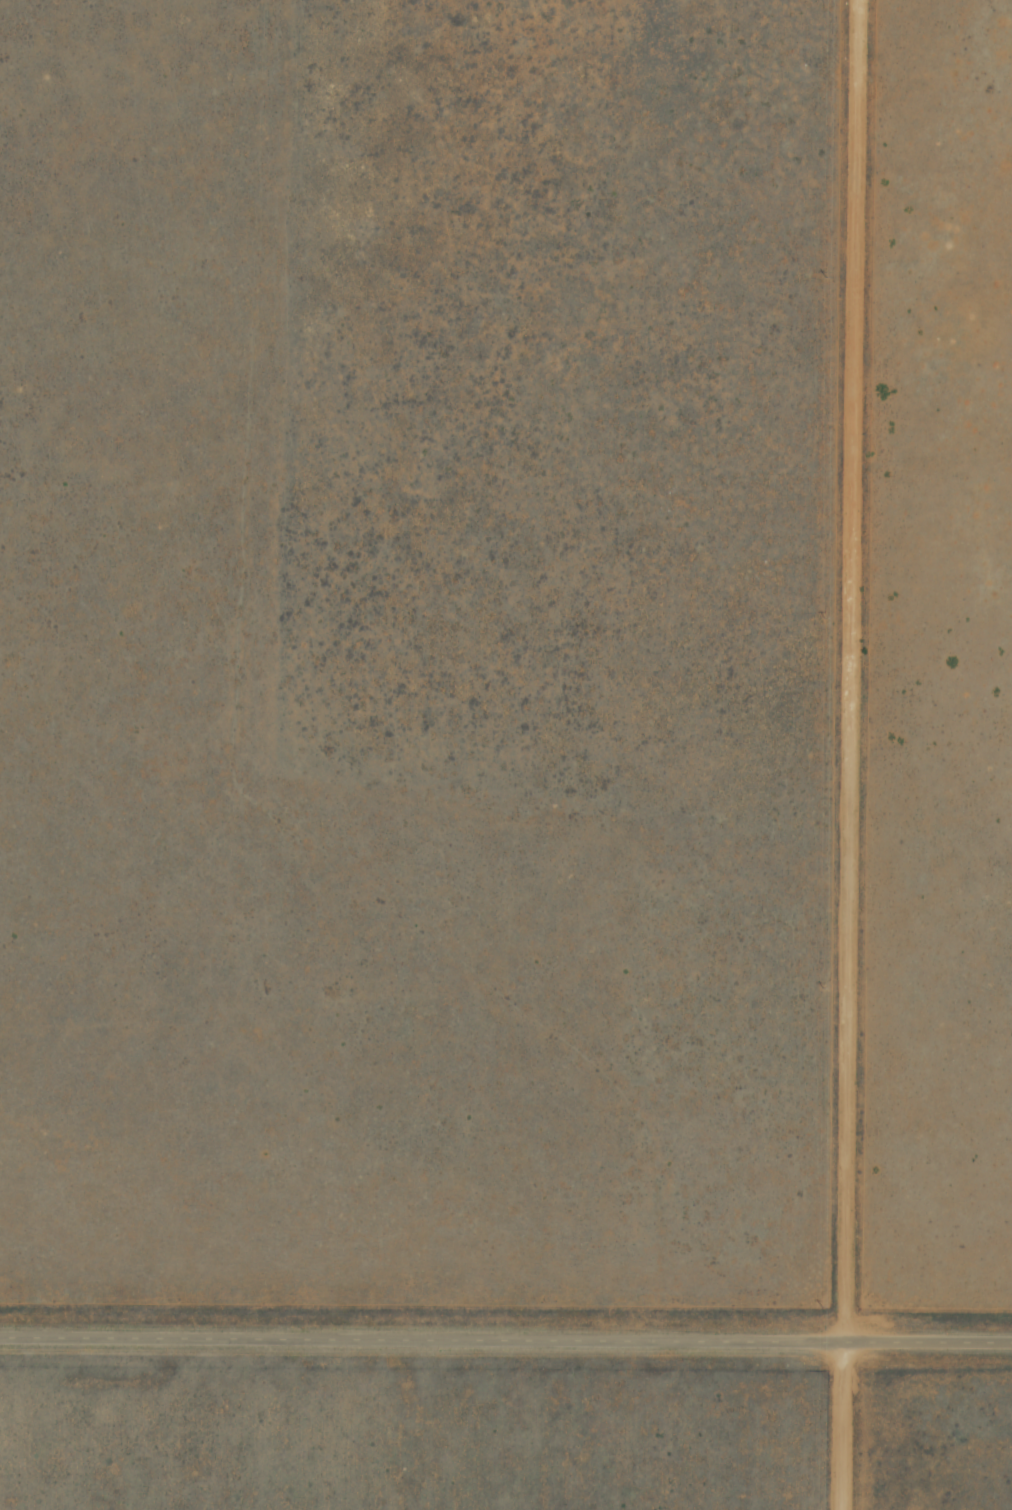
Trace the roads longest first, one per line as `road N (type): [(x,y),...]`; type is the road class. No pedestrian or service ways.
road 1 (residential): [(844,1509),(858,0)]
road 2 (secondary): [(0,1341),(1011,1345)]

